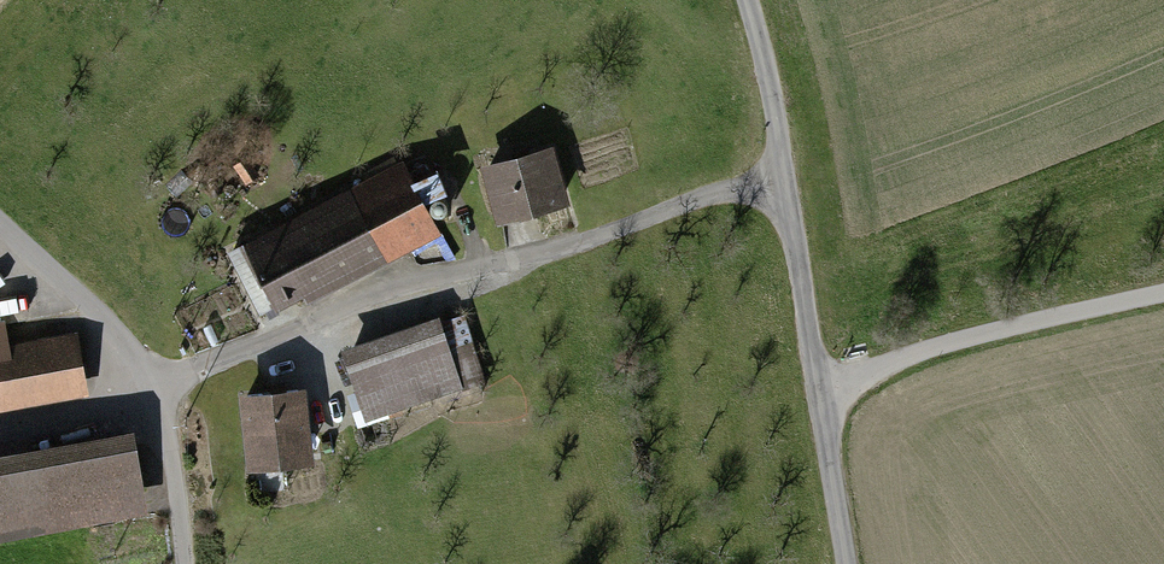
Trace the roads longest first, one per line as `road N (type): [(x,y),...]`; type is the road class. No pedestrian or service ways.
road 1 (track): [(159,379),(784,172)]
road 2 (track): [(819,390),(937,347),(1163,292)]
road 3 (track): [(159,379),(0,225)]
road 4 (track): [(819,390),(784,172)]
road 5 (track): [(183,563),(159,379)]
road 6 (track): [(784,172),(746,0)]
road 7 (track): [(847,563),(819,390)]

